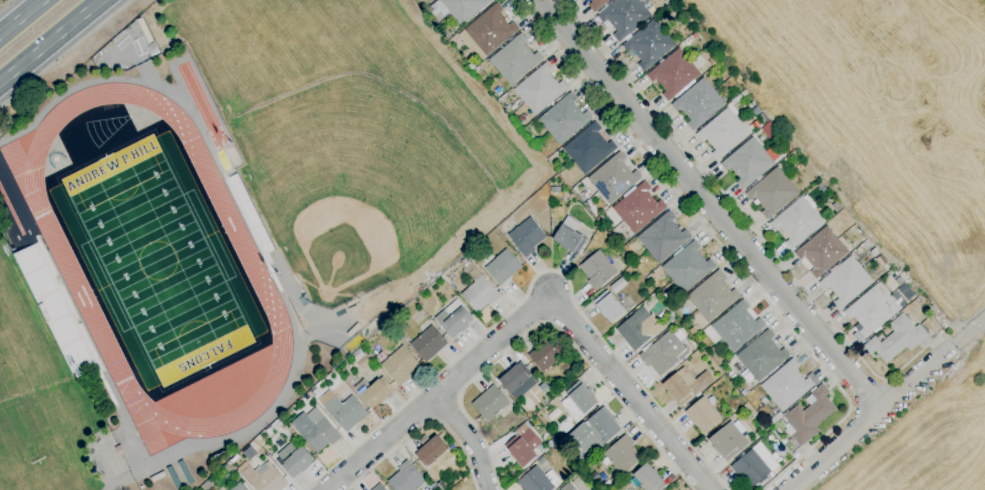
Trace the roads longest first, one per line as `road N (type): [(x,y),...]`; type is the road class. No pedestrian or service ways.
road 1 (residential): [(329,489),(548,298),(712,489)]
road 2 (residential): [(540,0),(876,413)]
road 3 (residential): [(788,489),(954,345)]
road 4 (trunk): [(0,82),(101,0)]

